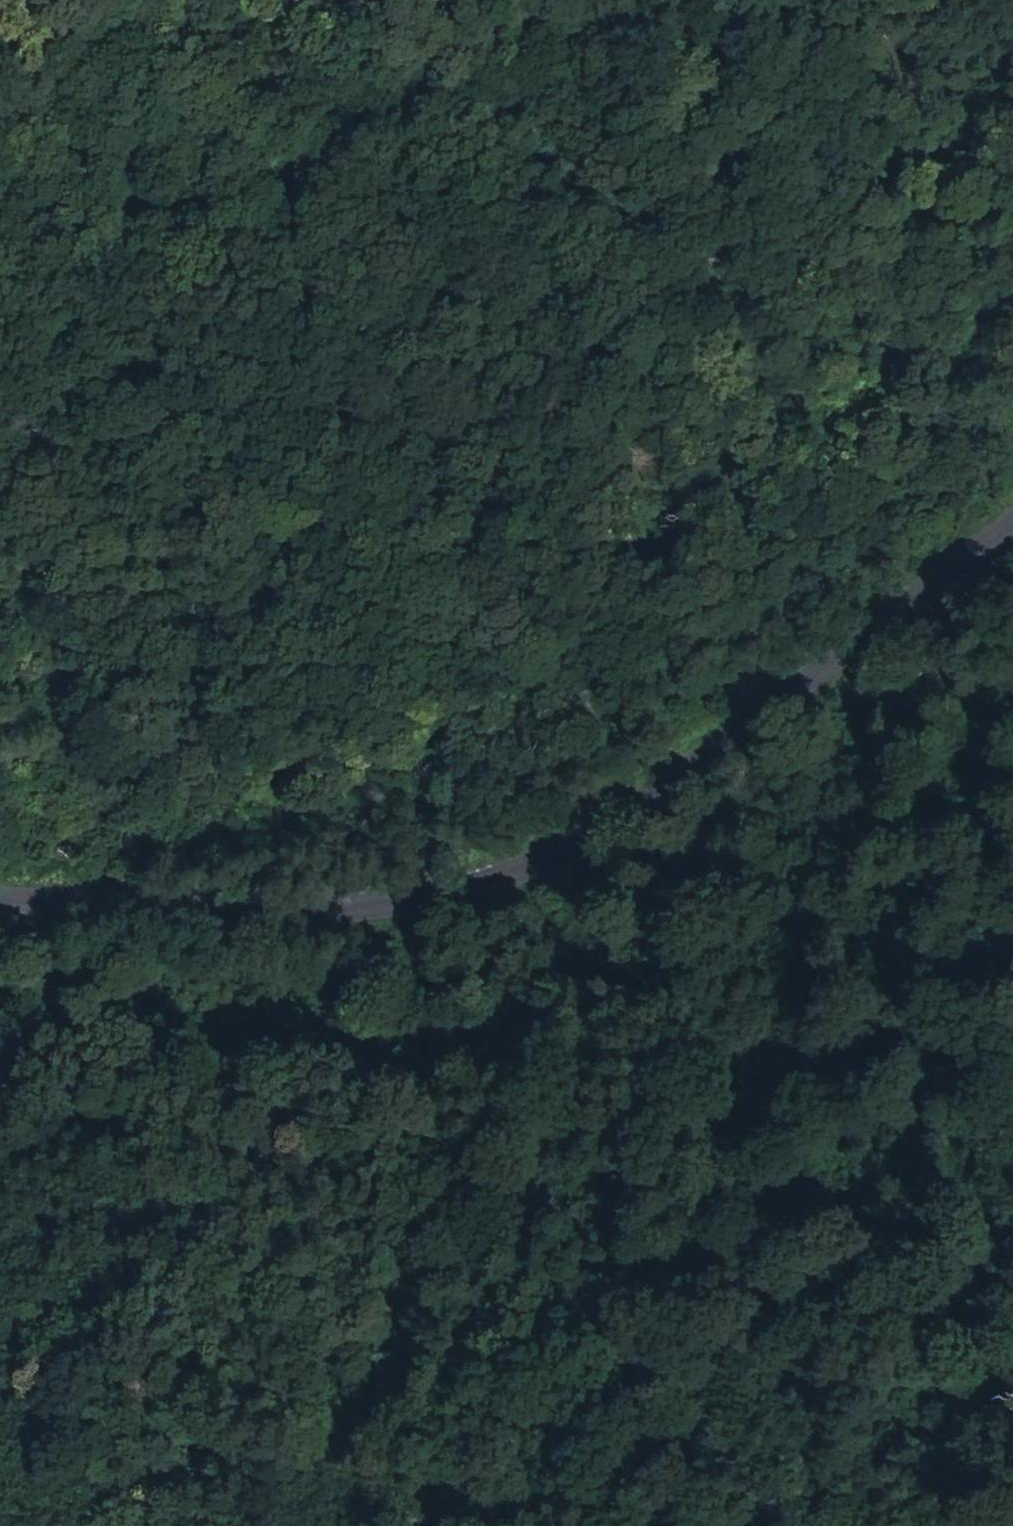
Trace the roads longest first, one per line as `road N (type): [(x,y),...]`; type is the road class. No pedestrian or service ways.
road 1 (tertiary): [(0,900),(370,911),(503,870),(563,843),(1012,522)]

